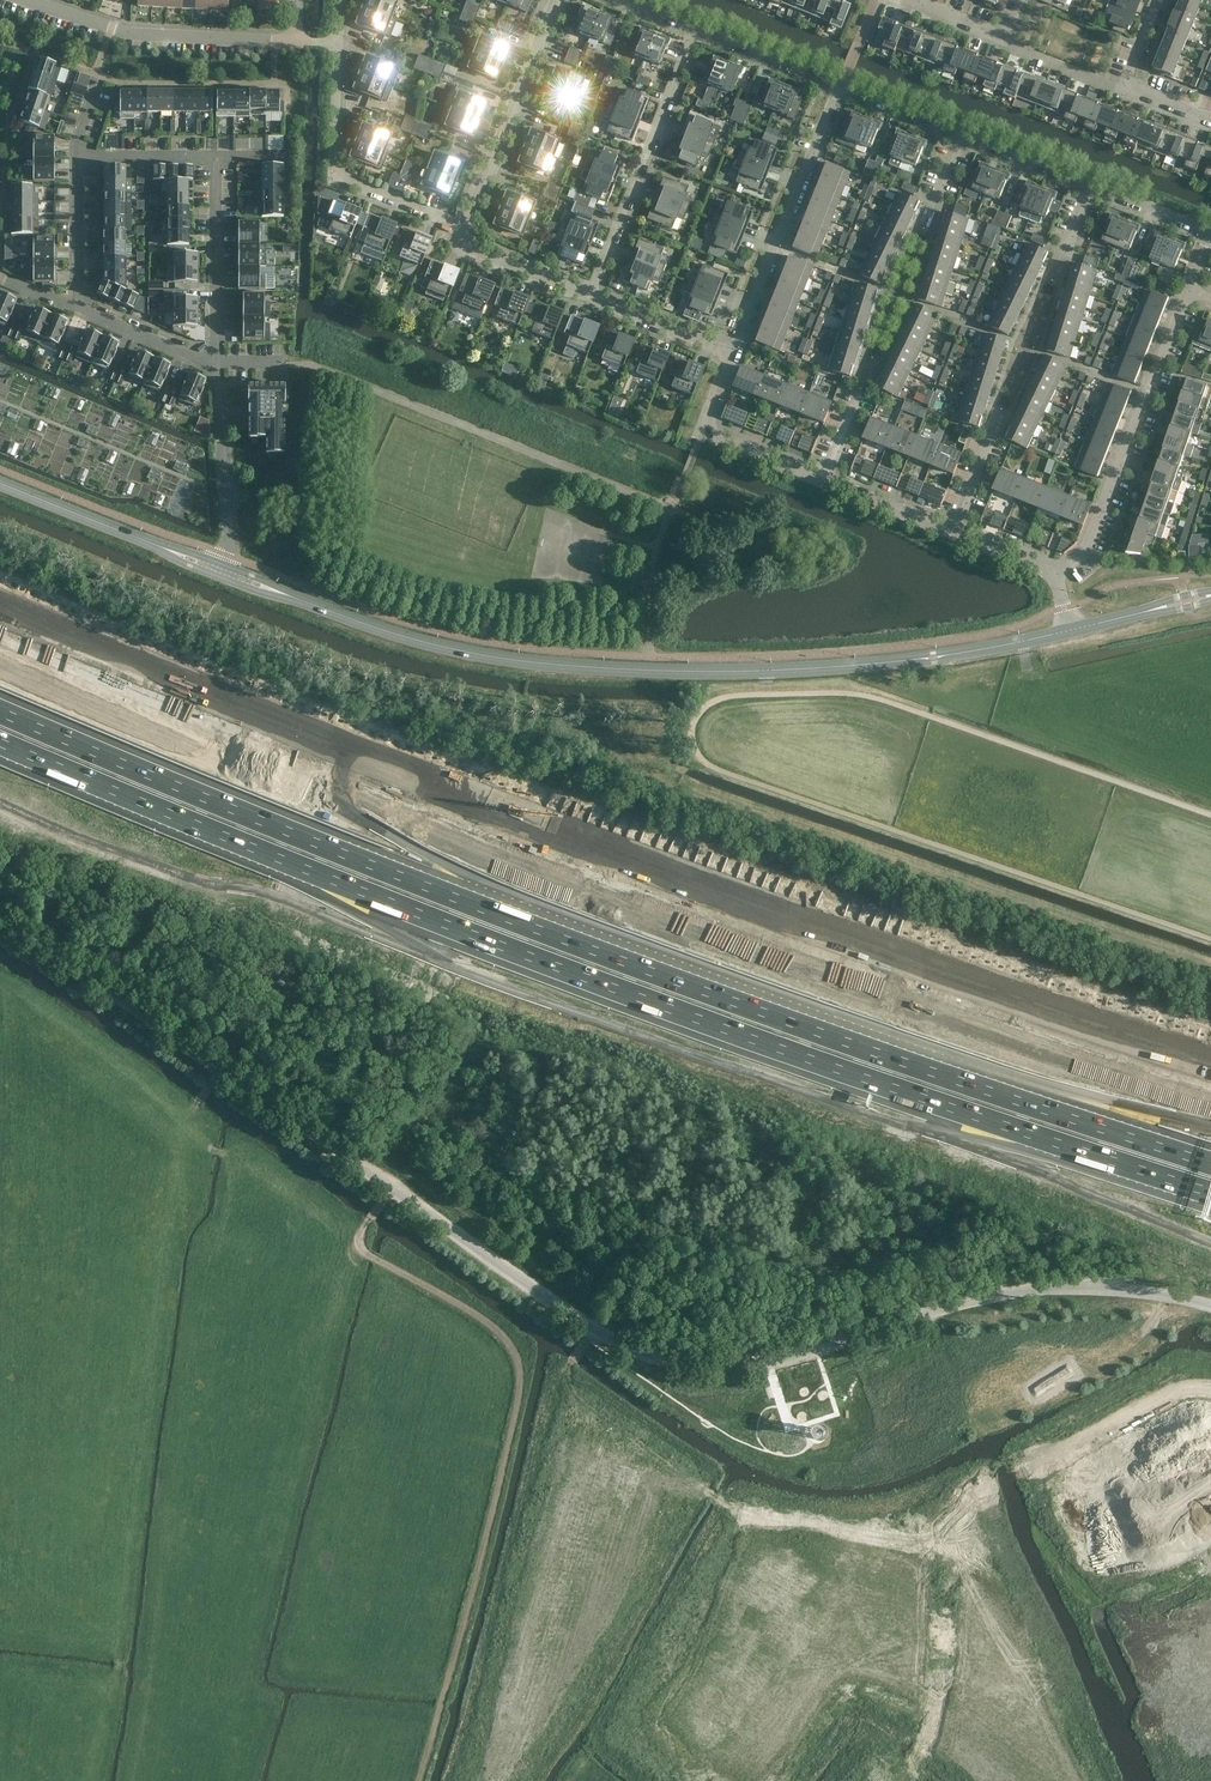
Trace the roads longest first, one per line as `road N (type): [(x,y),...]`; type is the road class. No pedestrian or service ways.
road 1 (tertiary): [(1210,1309),(1105,1288),(1042,1290),(766,1360),(709,1364),(638,1353),(593,1332),(0,914)]
road 2 (motorway): [(1210,1067),(774,922),(0,617)]
road 3 (motorway): [(311,851),(979,1102),(1210,1173)]
road 4 (track): [(420,1780),(471,1603),(519,1365),(499,1329),(362,1247),(393,1191)]
road 5 (motorway): [(601,901),(240,752),(62,671),(0,634)]
road 6 (motorway): [(601,901),(1210,1114)]
road 7 (tertiary): [(649,669),(428,645),(230,572)]
road 8 (tertiary): [(649,669),(873,664),(1069,632)]
road 9 (motorway): [(0,720),(311,851)]
road 10 (residential): [(1057,573),(1088,548),(1189,290)]
road 11 (motorway): [(311,851),(418,854),(601,901)]
road 12 (residential): [(734,356),(841,87)]
road 13 (residential): [(590,297),(696,28)]
road 14 (residential): [(296,39),(127,35),(25,0)]
road 15 (track): [(217,1237),(233,1158),(207,1147),(185,1121),(167,1251)]
road 16 (residential): [(461,229),(335,175),(342,39)]
road 17 (track): [(725,1505),(646,1429),(564,1386),(593,1332)]
road 18 (tertiary): [(230,572),(0,479)]
road 19 (residential): [(461,229),(555,0)]
road 20 (residential): [(230,572),(214,362)]
road 21 (residential): [(0,258),(12,113),(33,52)]
road 22 (residential): [(825,483),(717,440),(708,426),(734,356)]
road 23 (residential): [(214,362),(214,160)]
road 24 (track): [(810,1589),(725,1505),(699,1564)]
road 25 (residential): [(1210,117),(1128,85),(1161,0)]
road 26 (residential): [(841,87),(696,28)]
road 27 (residential): [(734,356),(590,297)]
road 28 (residential): [(80,310),(79,159)]
road 29 (residential): [(590,297),(474,252),(461,229)]
road 30 (tertiary): [(1069,632),(1210,596)]
road 31 (residential): [(214,362),(80,310)]
road 32 (residential): [(953,533),(825,483)]
road 33 (residential): [(1087,187),(960,136)]
road 34 (residential): [(214,160),(79,159)]
road 35 (residential): [(1210,231),(1087,187)]
road 36 (residential): [(960,136),(841,87)]

